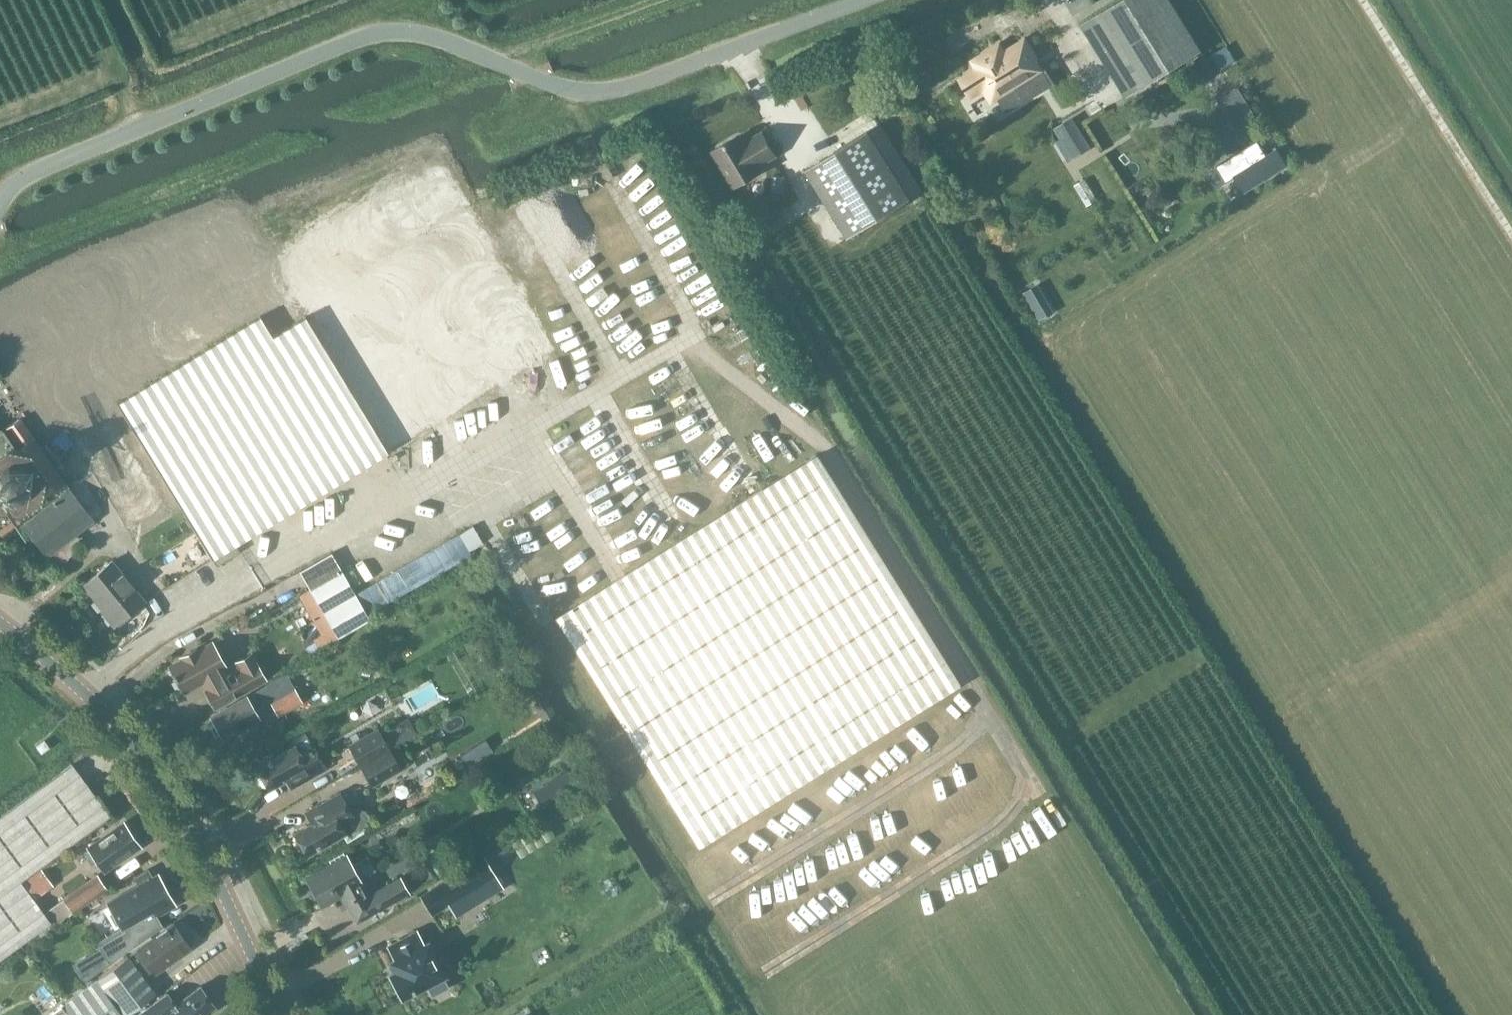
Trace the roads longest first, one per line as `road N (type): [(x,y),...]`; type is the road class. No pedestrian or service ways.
road 1 (residential): [(0,206),(28,176),(375,33),(421,33),(548,82)]
road 2 (tertiary): [(280,1014),(199,842),(148,760),(0,623)]
road 3 (unclassified): [(548,82),(587,91),(631,86),(863,0)]

